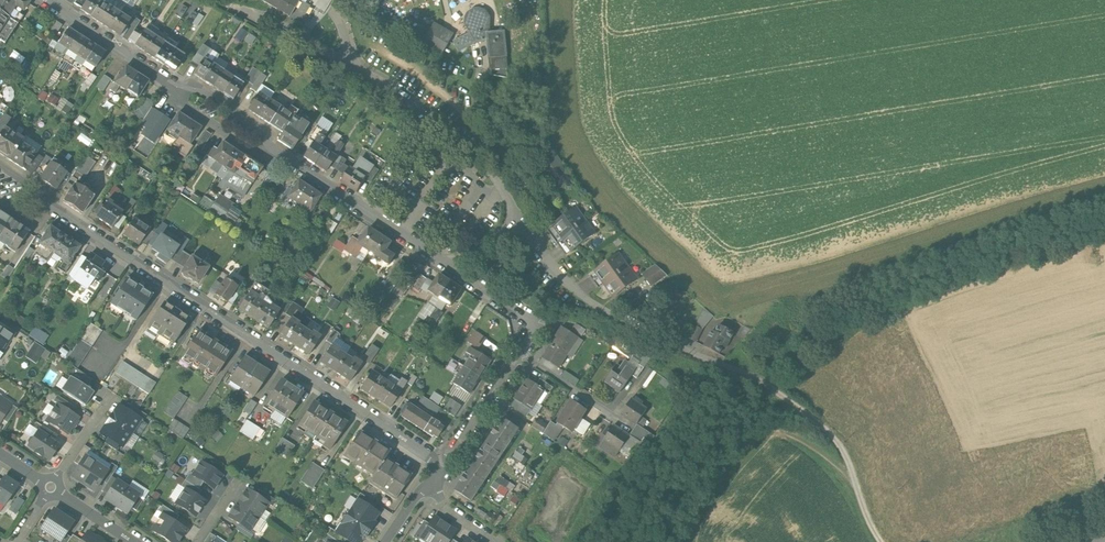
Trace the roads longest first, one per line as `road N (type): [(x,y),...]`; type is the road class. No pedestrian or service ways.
road 1 (residential): [(441,462),(61,215)]
road 2 (residential): [(230,5),(430,115),(495,177),(518,216)]
road 3 (residential): [(518,216),(558,275),(598,306),(646,337),(760,382)]
road 4 (residential): [(457,258),(267,145)]
road 5 (track): [(760,382),(844,455),(879,541)]
road 6 (residential): [(175,86),(47,0)]
road 7 (residential): [(441,462),(520,351)]
road 8 (residential): [(520,351),(533,319),(457,258)]

